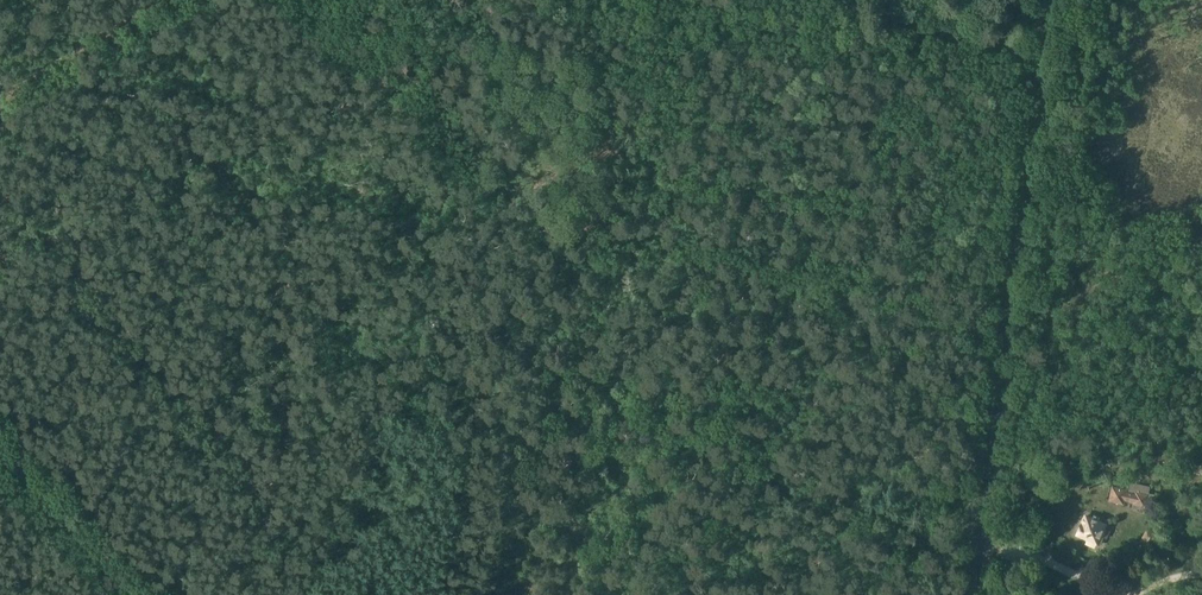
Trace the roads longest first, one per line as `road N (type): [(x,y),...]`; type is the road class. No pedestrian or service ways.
road 1 (secondary): [(971,594),(1052,0)]

